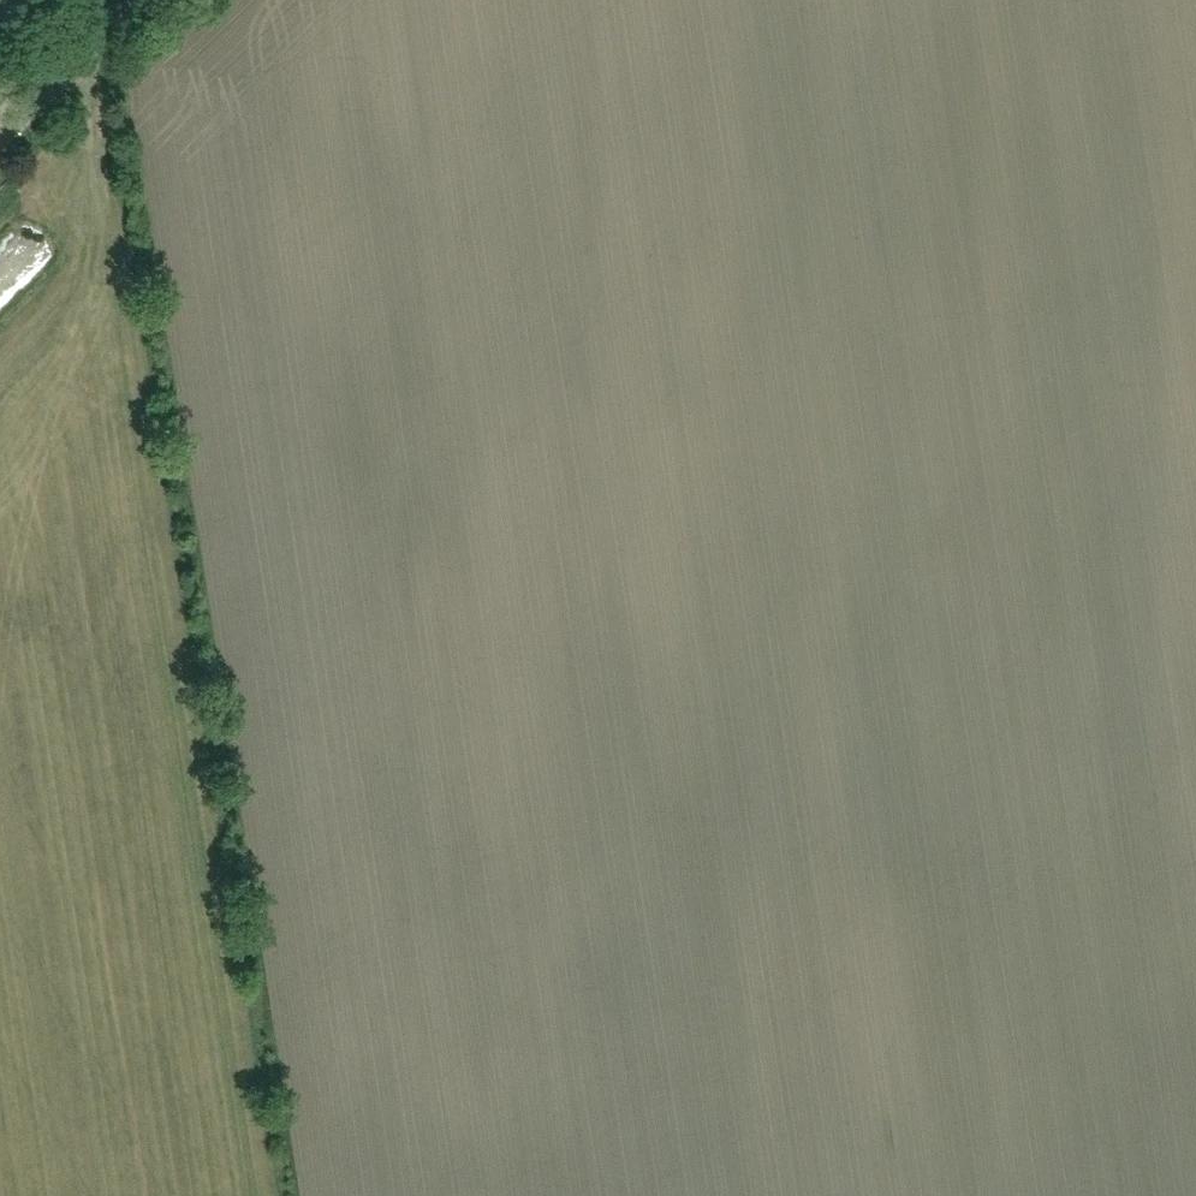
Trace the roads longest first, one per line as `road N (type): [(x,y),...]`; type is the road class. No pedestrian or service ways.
road 1 (residential): [(0,140),(142,0)]

